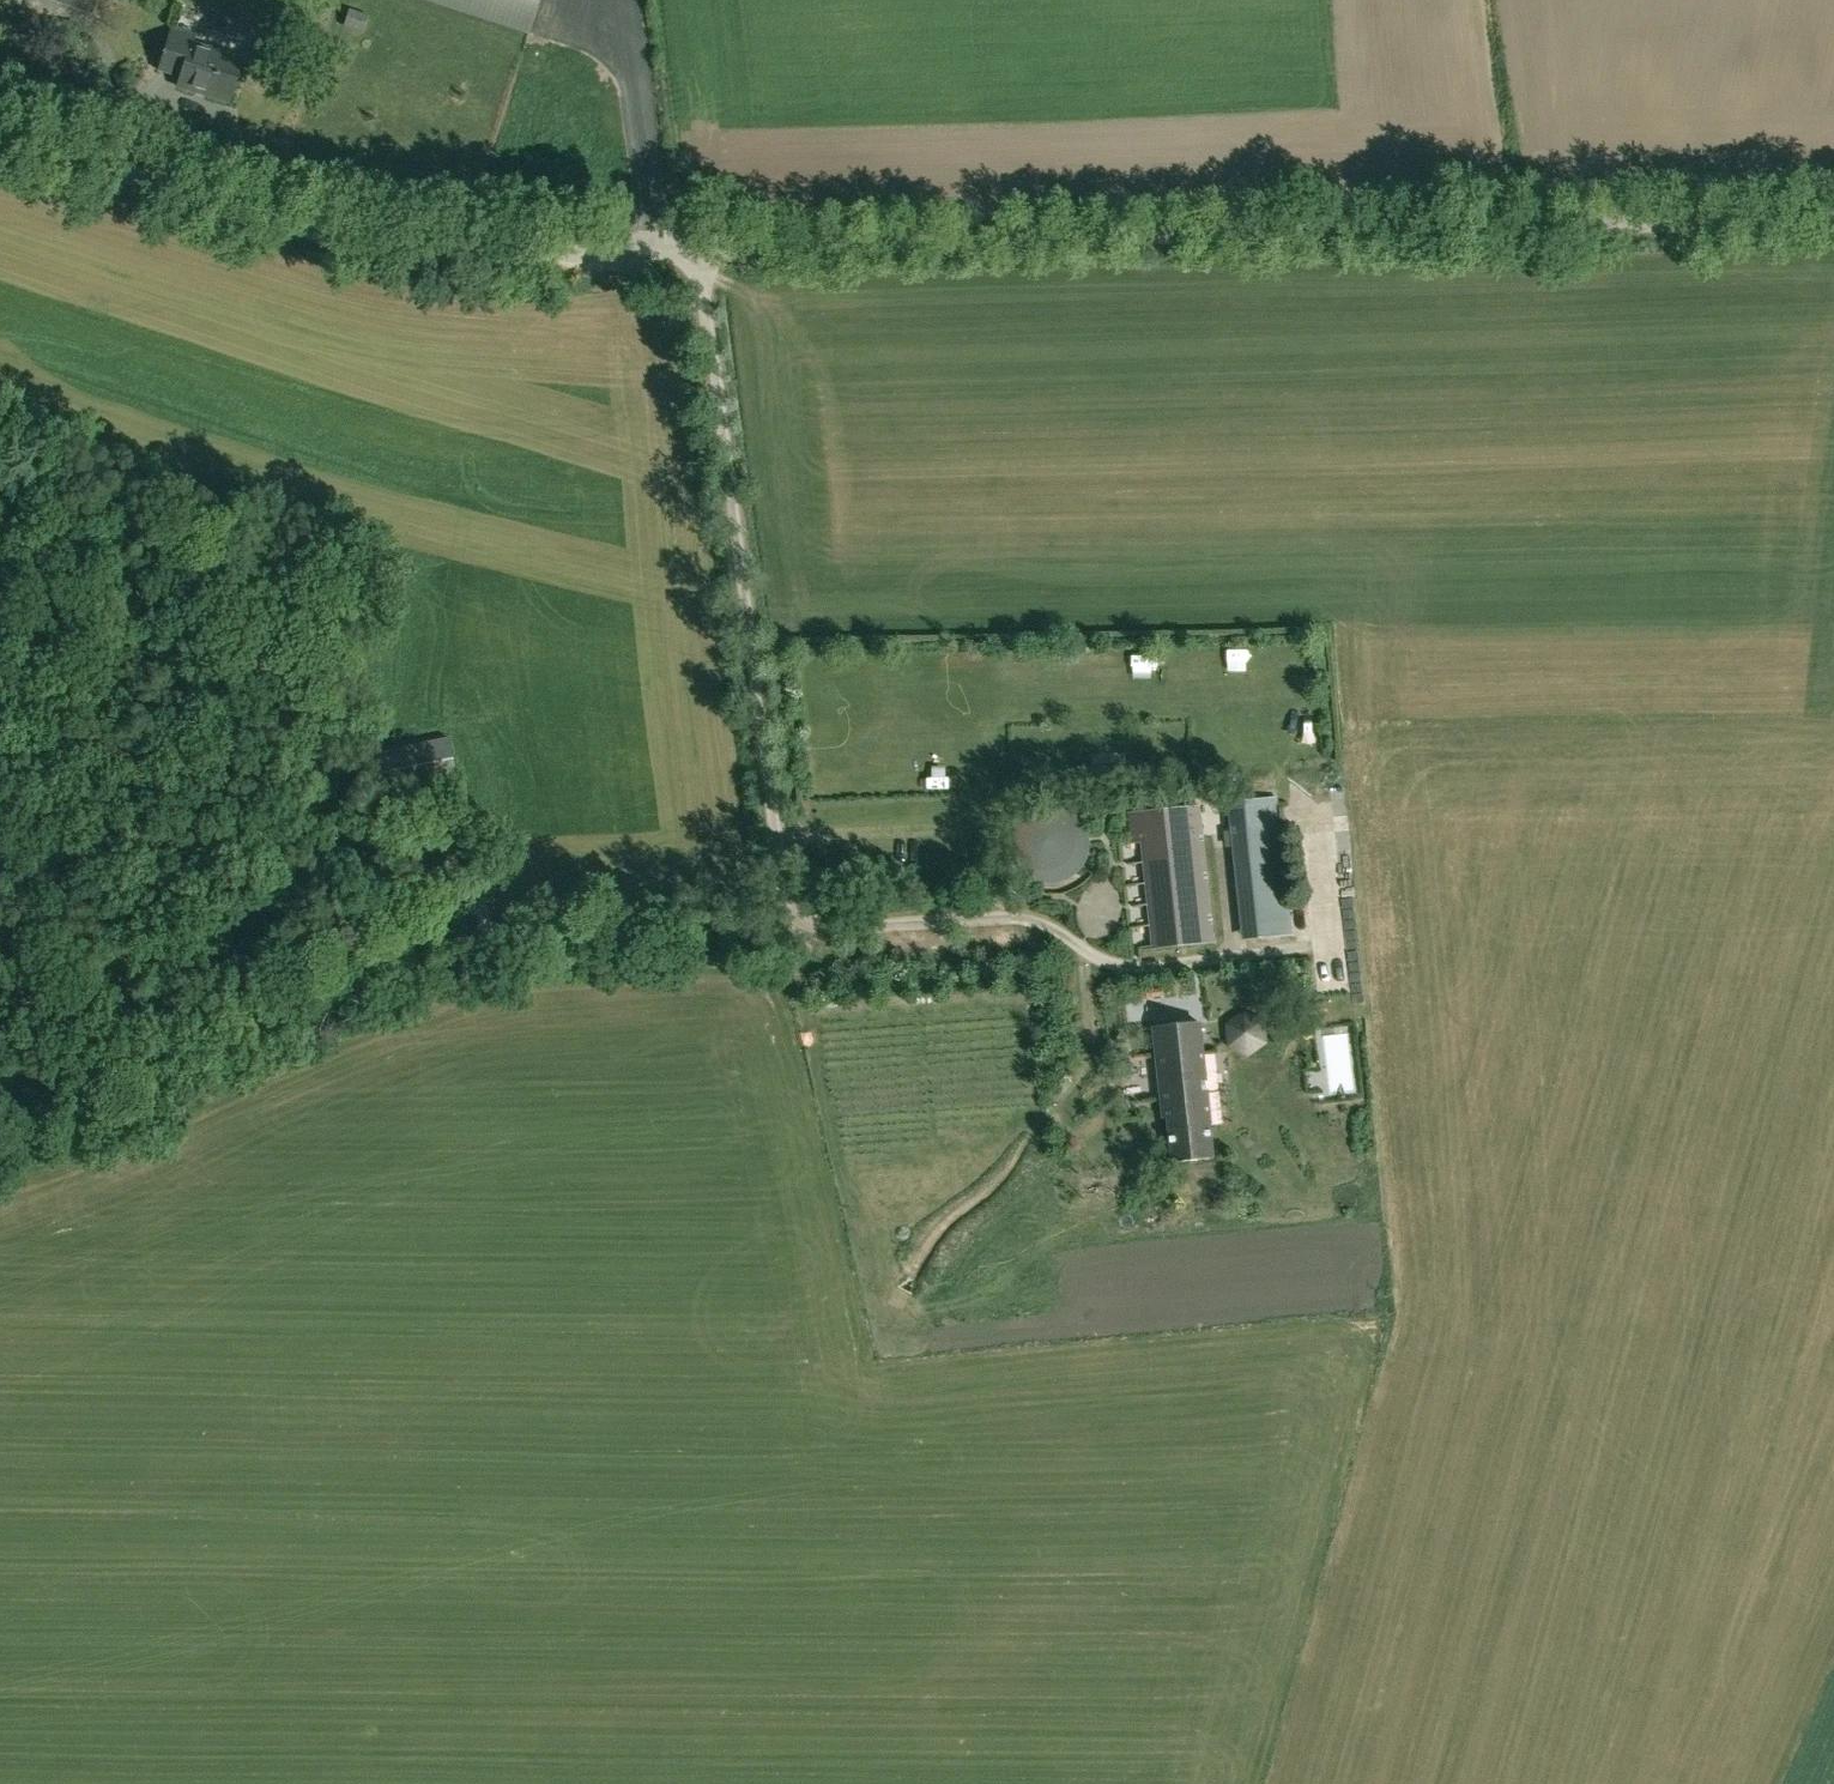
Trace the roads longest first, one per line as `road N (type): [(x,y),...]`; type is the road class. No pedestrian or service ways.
road 1 (unclassified): [(0,135),(337,237),(454,254),(1833,218)]
road 2 (track): [(0,1060),(180,986),(489,946),(771,928),(803,915)]

